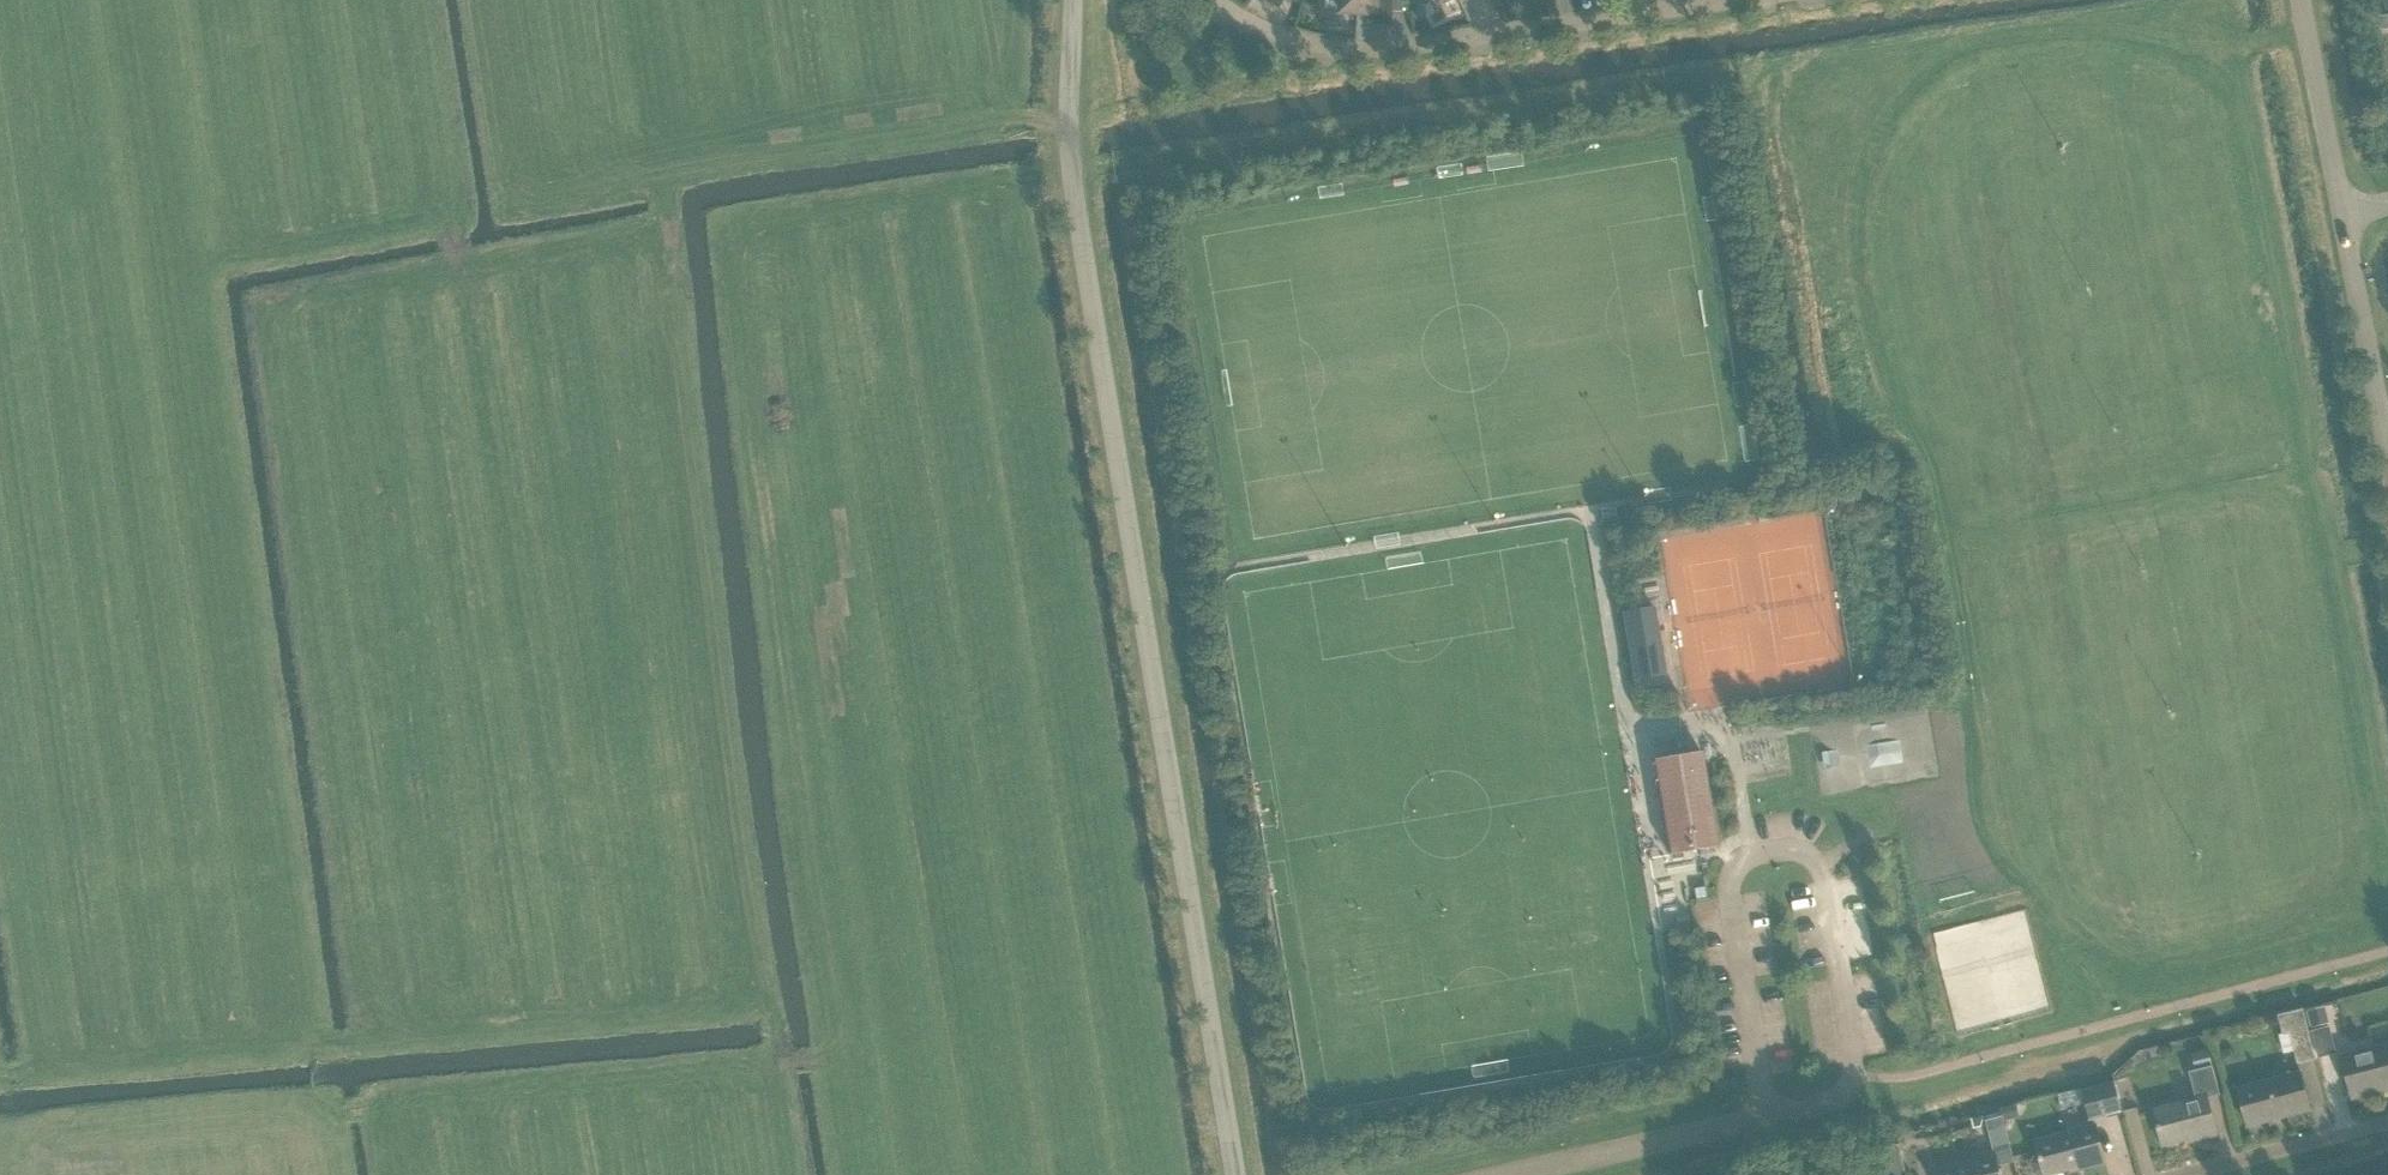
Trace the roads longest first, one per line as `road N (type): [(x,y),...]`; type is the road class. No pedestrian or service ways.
road 1 (unclassified): [(1233,1174),(1068,172),(1074,0)]
road 2 (residential): [(1767,0),(1426,49),(1305,45),(1205,0)]
road 3 (unclassified): [(2387,443),(2301,0)]
road 4 (unclassified): [(1509,1174),(1828,1106),(1856,1076)]
road 5 (residential): [(2187,1174),(2387,1122)]

